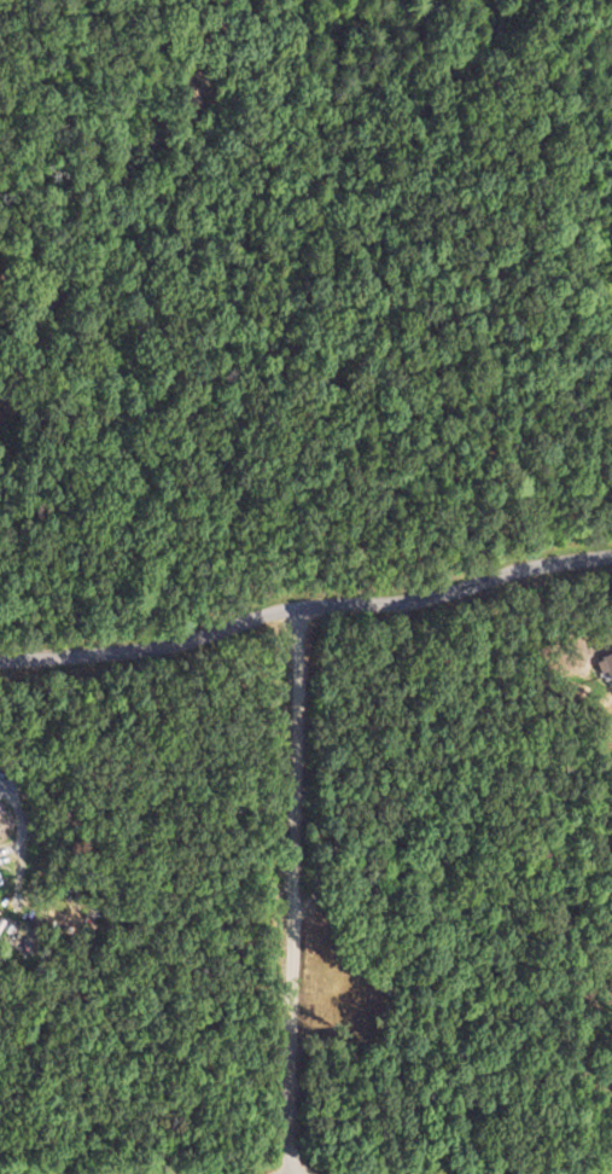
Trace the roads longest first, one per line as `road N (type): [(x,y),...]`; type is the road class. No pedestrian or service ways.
road 1 (residential): [(0,663),(176,652),(251,618),(319,605),(435,599),(560,553),(611,547)]
road 2 (residential): [(285,1173),(299,610)]

